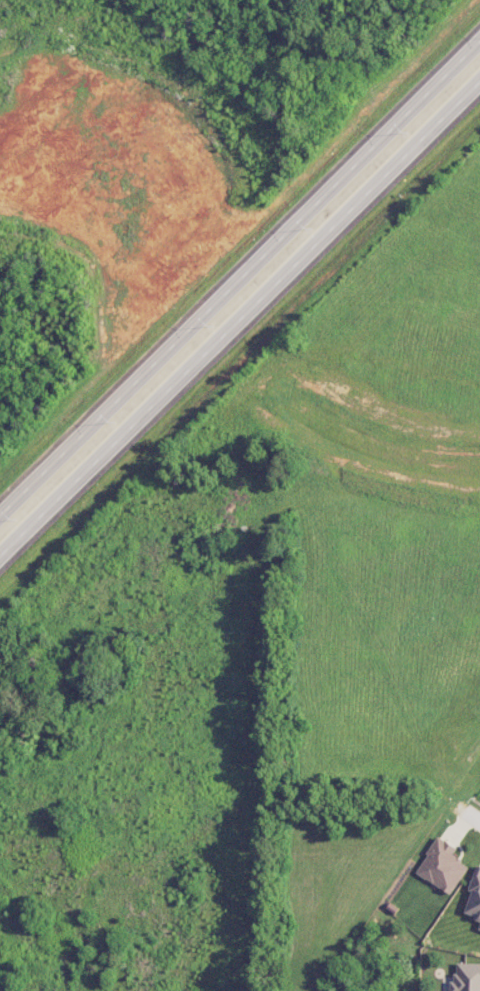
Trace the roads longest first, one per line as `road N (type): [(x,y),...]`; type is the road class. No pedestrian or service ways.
road 1 (primary): [(479,34),(0,512)]
road 2 (primary): [(0,562),(479,85)]

